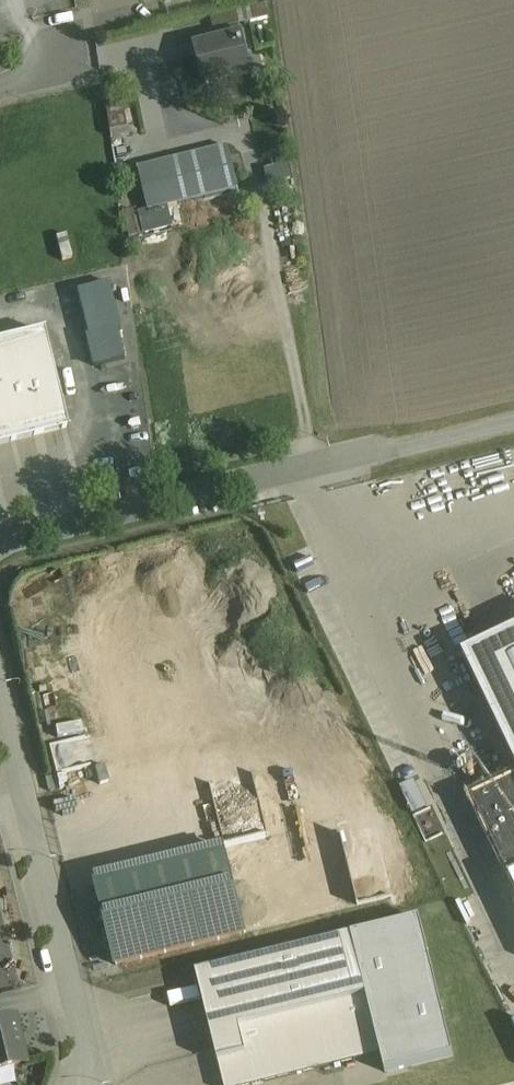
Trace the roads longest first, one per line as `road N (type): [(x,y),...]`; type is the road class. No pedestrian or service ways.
road 1 (residential): [(0,702),(85,1047),(86,1084)]
road 2 (residential): [(313,463),(0,540)]
road 3 (unclassified): [(513,415),(313,463)]

